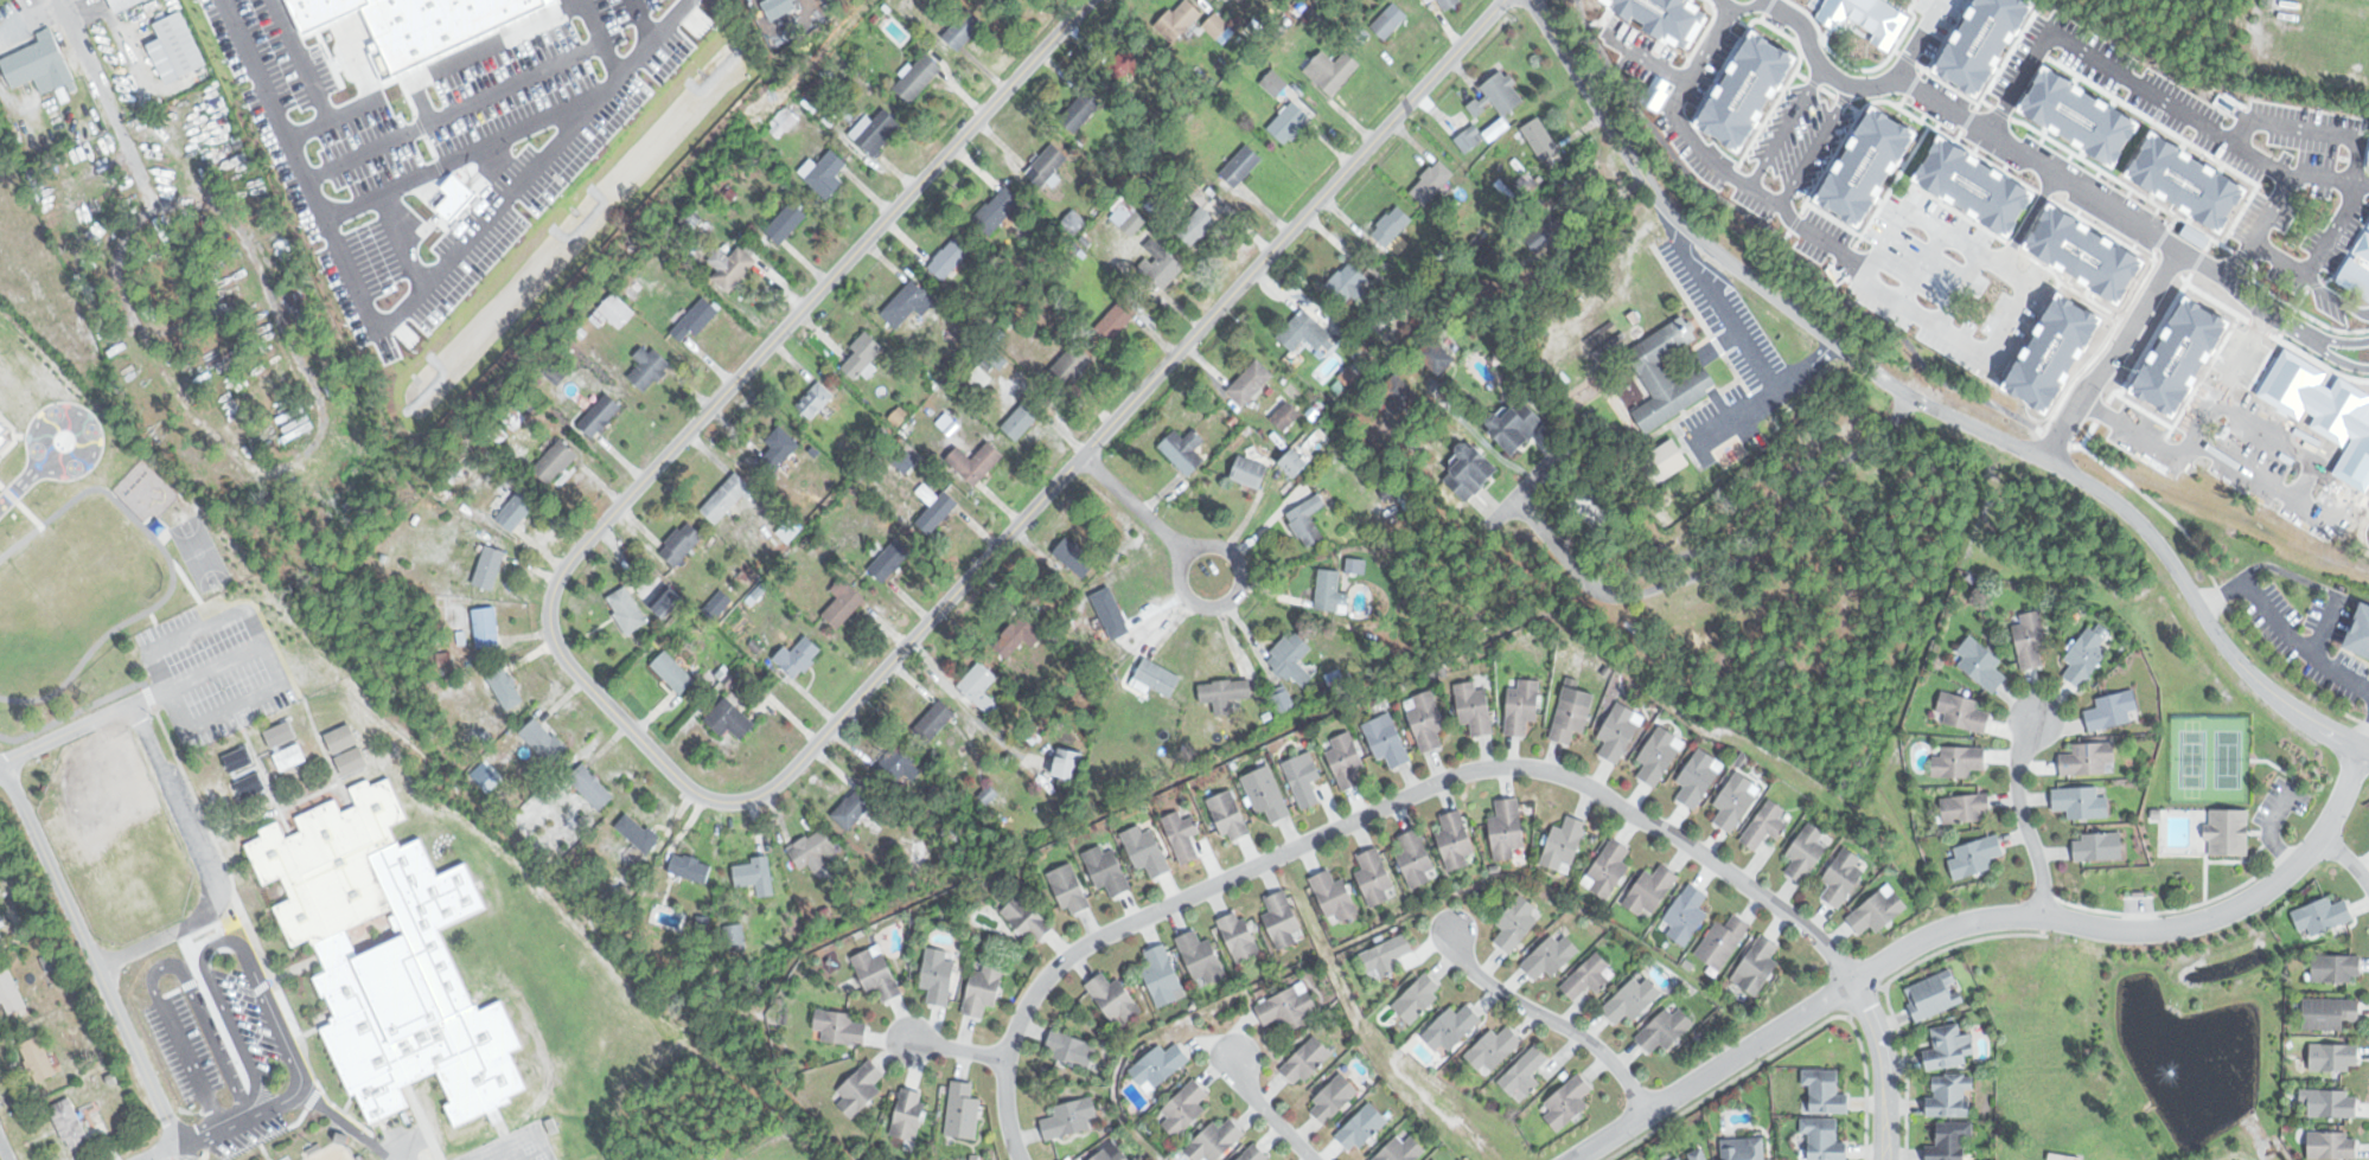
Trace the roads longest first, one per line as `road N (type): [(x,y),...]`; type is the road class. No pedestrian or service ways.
road 1 (residential): [(1087,0),(557,578),(548,626),(560,654),(656,760),(709,800),(752,799),(773,787),(1502,0)]
road 2 (residential): [(1019,1159),(1005,1114),(1007,1059),(1034,993),(1068,956),(1471,771),(1518,767),(1591,788),(1806,928),(1851,983)]
road 3 (tertiary): [(1532,0),(1647,182),(1690,230),(1915,399),(2074,474),(2126,511),(2164,551),(2231,655),(2309,720)]
road 4 (residential): [(2362,746),(2326,825),(2300,859),(2227,911),(2163,929),(2014,917),(1931,935),(1572,1159)]
road 5 (residential): [(170,206),(135,227),(120,259),(132,320),(193,424),(244,461),(292,460),(314,443),(320,419),(253,252),(215,209),(170,206)]
road 6 (residential): [(2217,271),(1907,97),(1838,81),(1772,0)]
road 7 (residential): [(0,767),(166,1120),(167,1147)]
road 8 (residential): [(1080,455),(1175,546),(1177,583),(1189,601),(1222,610),(1240,595),(1244,572),(1226,545),(1175,546)]
road 9 (residential): [(167,1147),(286,1088),(299,1074),(229,921)]
road 10 (residential): [(1647,1113),(1598,1050),(1462,968),(1444,934)]
road 11 (residential): [(229,921),(124,704)]
road 12 (residential): [(57,0),(155,211)]
road 13 (residential): [(2043,917),(2016,774),(2033,719)]
road 14 (residential): [(1851,983),(1883,1055),(1885,1159)]
road 15 (residential): [(1312,1159),(1250,1096),(1228,1057)]

